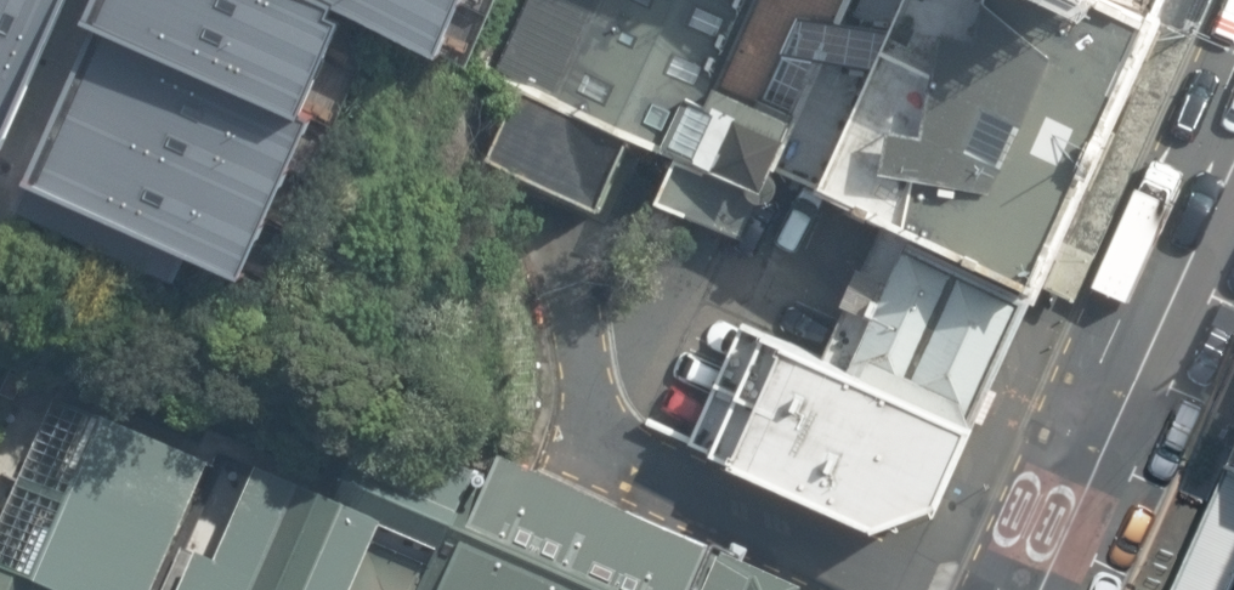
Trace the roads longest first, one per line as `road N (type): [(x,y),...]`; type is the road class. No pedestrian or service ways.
road 1 (secondary): [(1233,167),(1036,589)]

